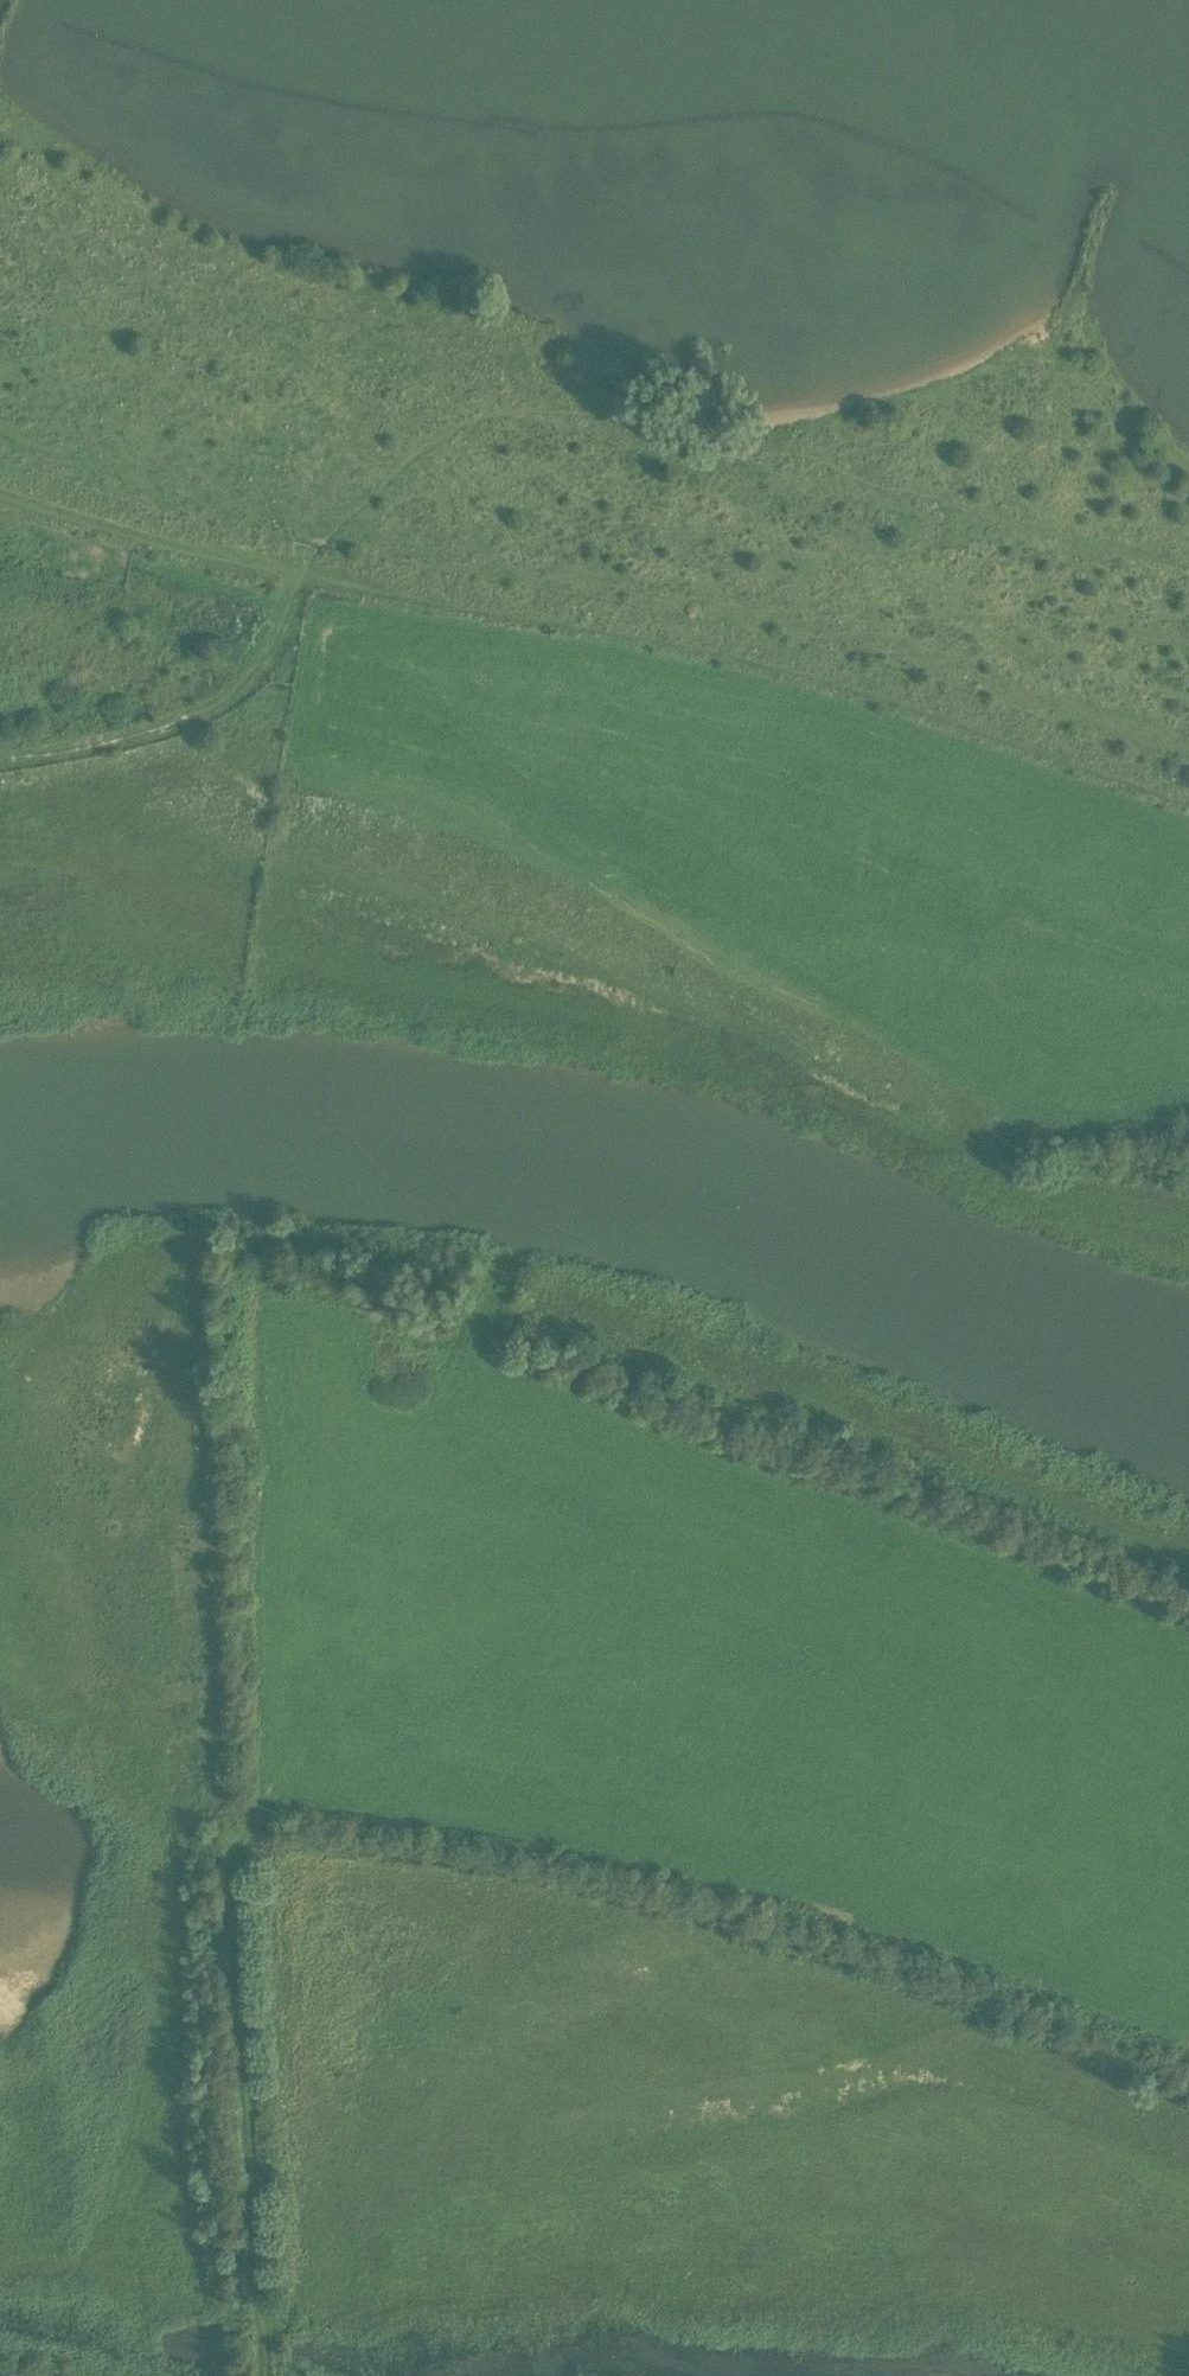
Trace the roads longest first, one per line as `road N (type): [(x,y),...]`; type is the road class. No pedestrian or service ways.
road 1 (track): [(1188,804),(794,670),(305,572)]
road 2 (track): [(305,572),(271,653),(247,684),(178,720),(100,746),(0,760)]
road 3 (track): [(305,572),(147,536),(0,488)]

